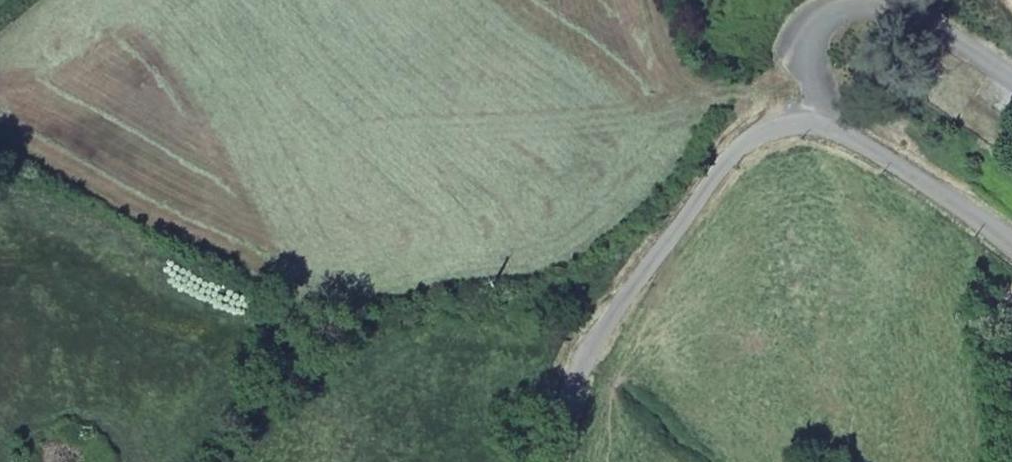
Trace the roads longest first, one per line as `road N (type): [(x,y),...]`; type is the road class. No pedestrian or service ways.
road 1 (unclassified): [(1011,243),(857,140),(817,123),(756,134),(726,160),(588,350),(553,461)]

